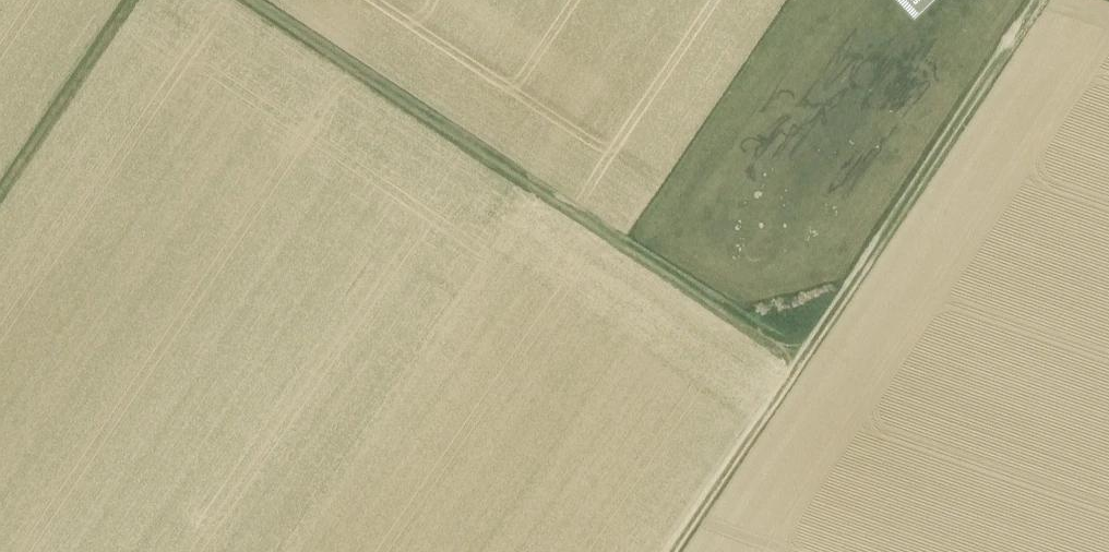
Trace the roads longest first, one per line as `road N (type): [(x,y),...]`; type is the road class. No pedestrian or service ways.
road 1 (track): [(676,551),(1043,0)]
road 2 (track): [(251,0),(806,357)]
road 3 (track): [(130,0),(0,193)]

